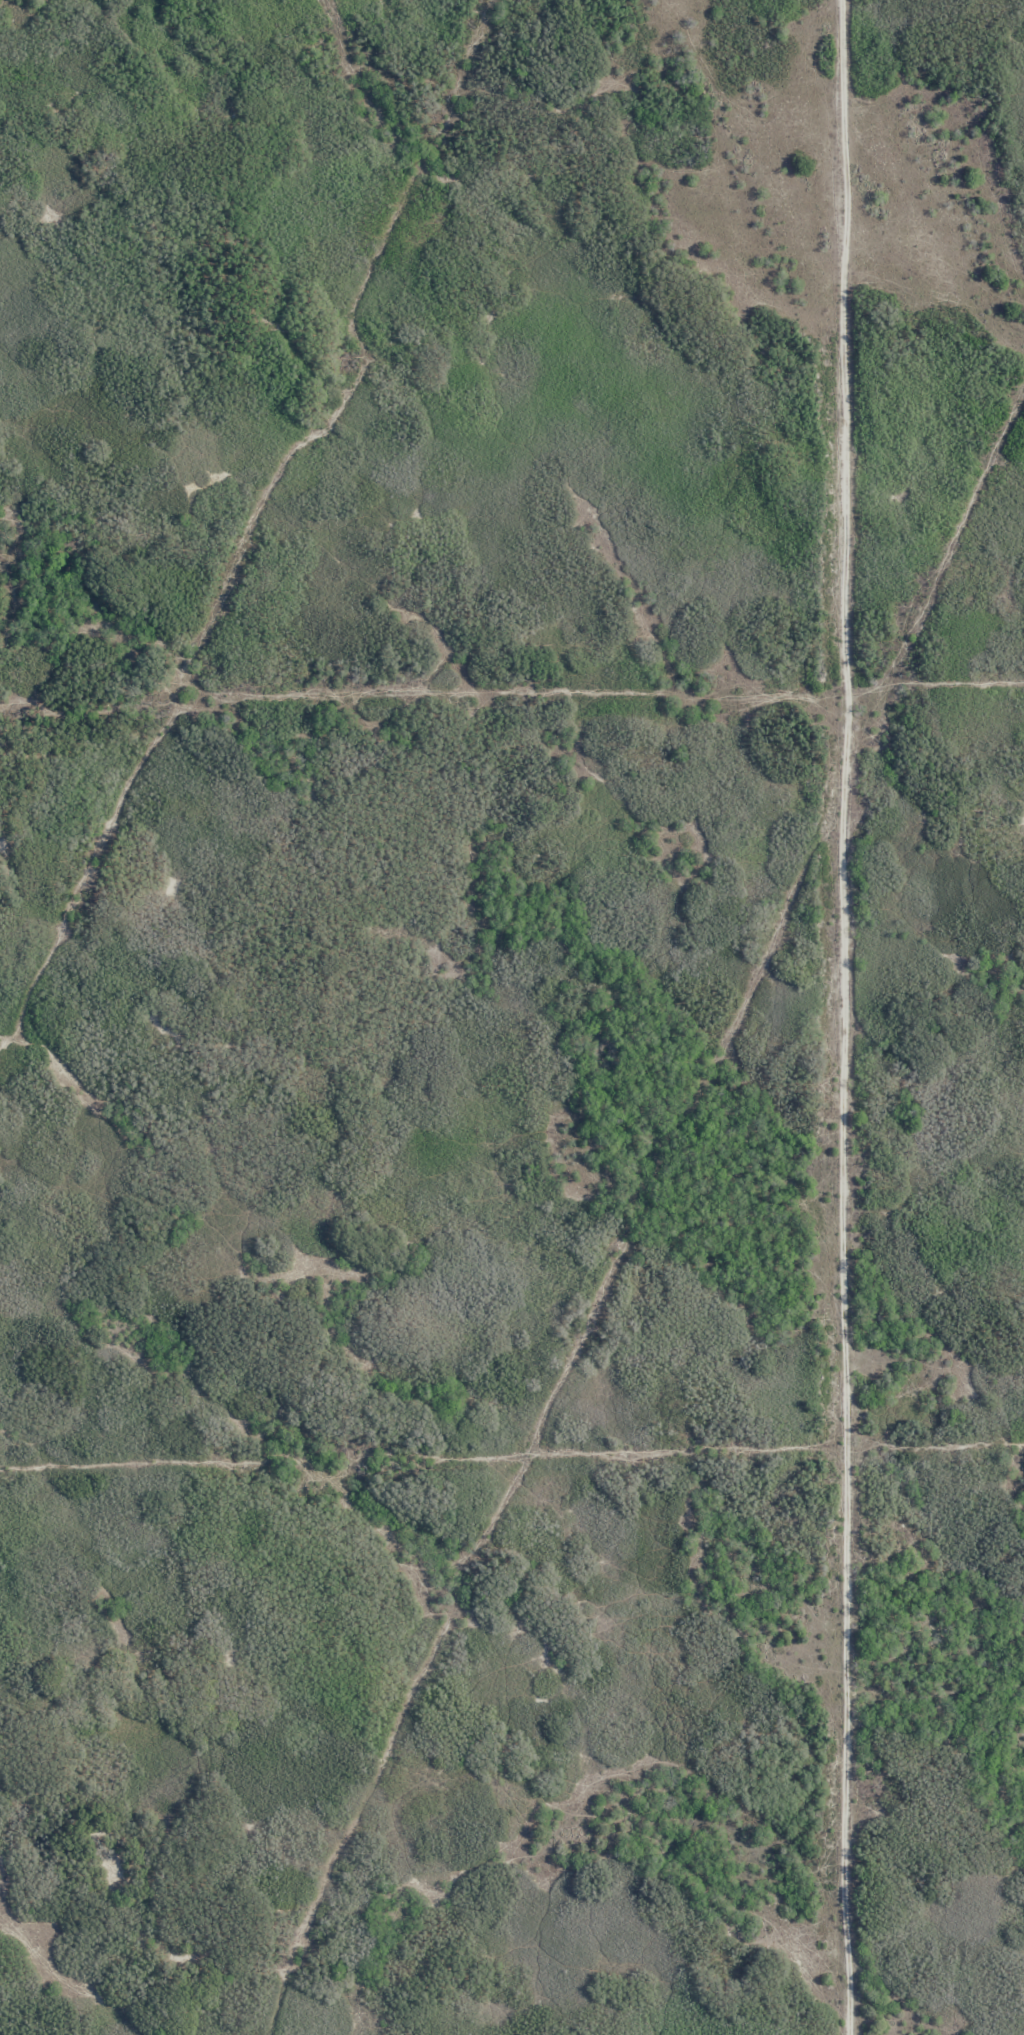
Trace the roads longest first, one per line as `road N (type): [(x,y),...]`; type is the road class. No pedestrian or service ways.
road 1 (track): [(842,0),(851,2034)]

